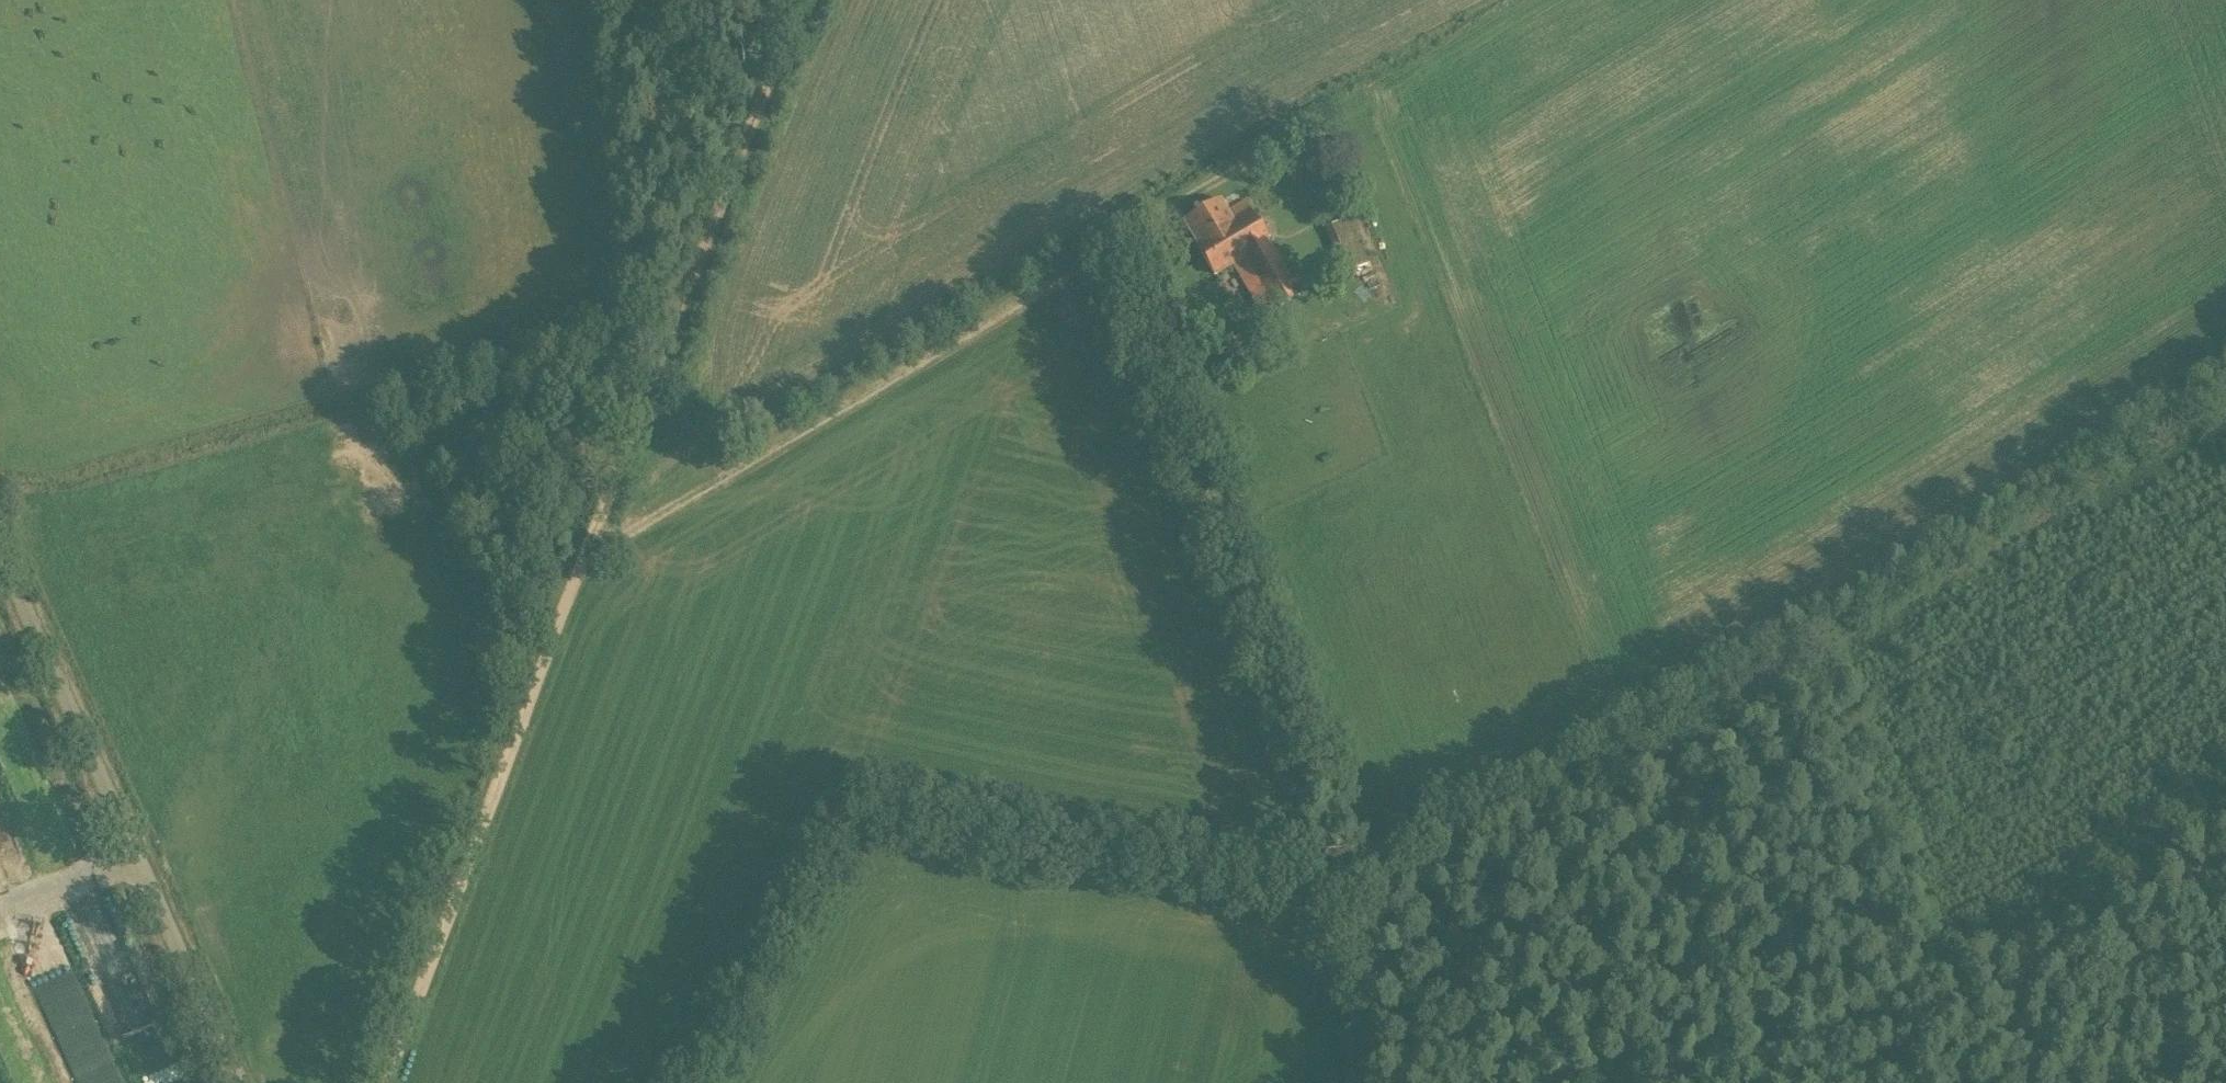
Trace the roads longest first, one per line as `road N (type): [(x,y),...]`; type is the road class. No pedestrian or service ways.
road 1 (track): [(386,1082),(798,0)]
road 2 (unclassified): [(238,1082),(0,570)]

